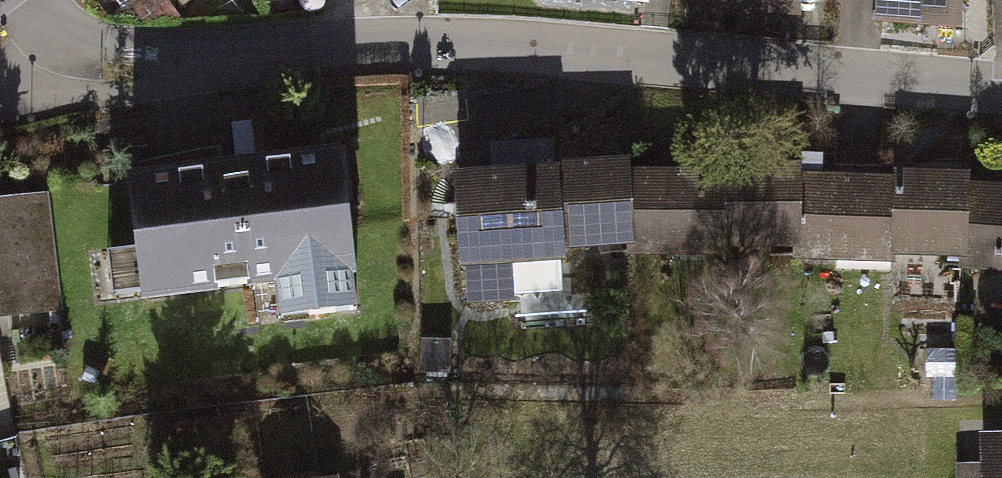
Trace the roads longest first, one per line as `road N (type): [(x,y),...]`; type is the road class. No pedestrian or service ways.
road 1 (residential): [(23,0),(51,34),(102,53),(469,45),(1001,90)]

